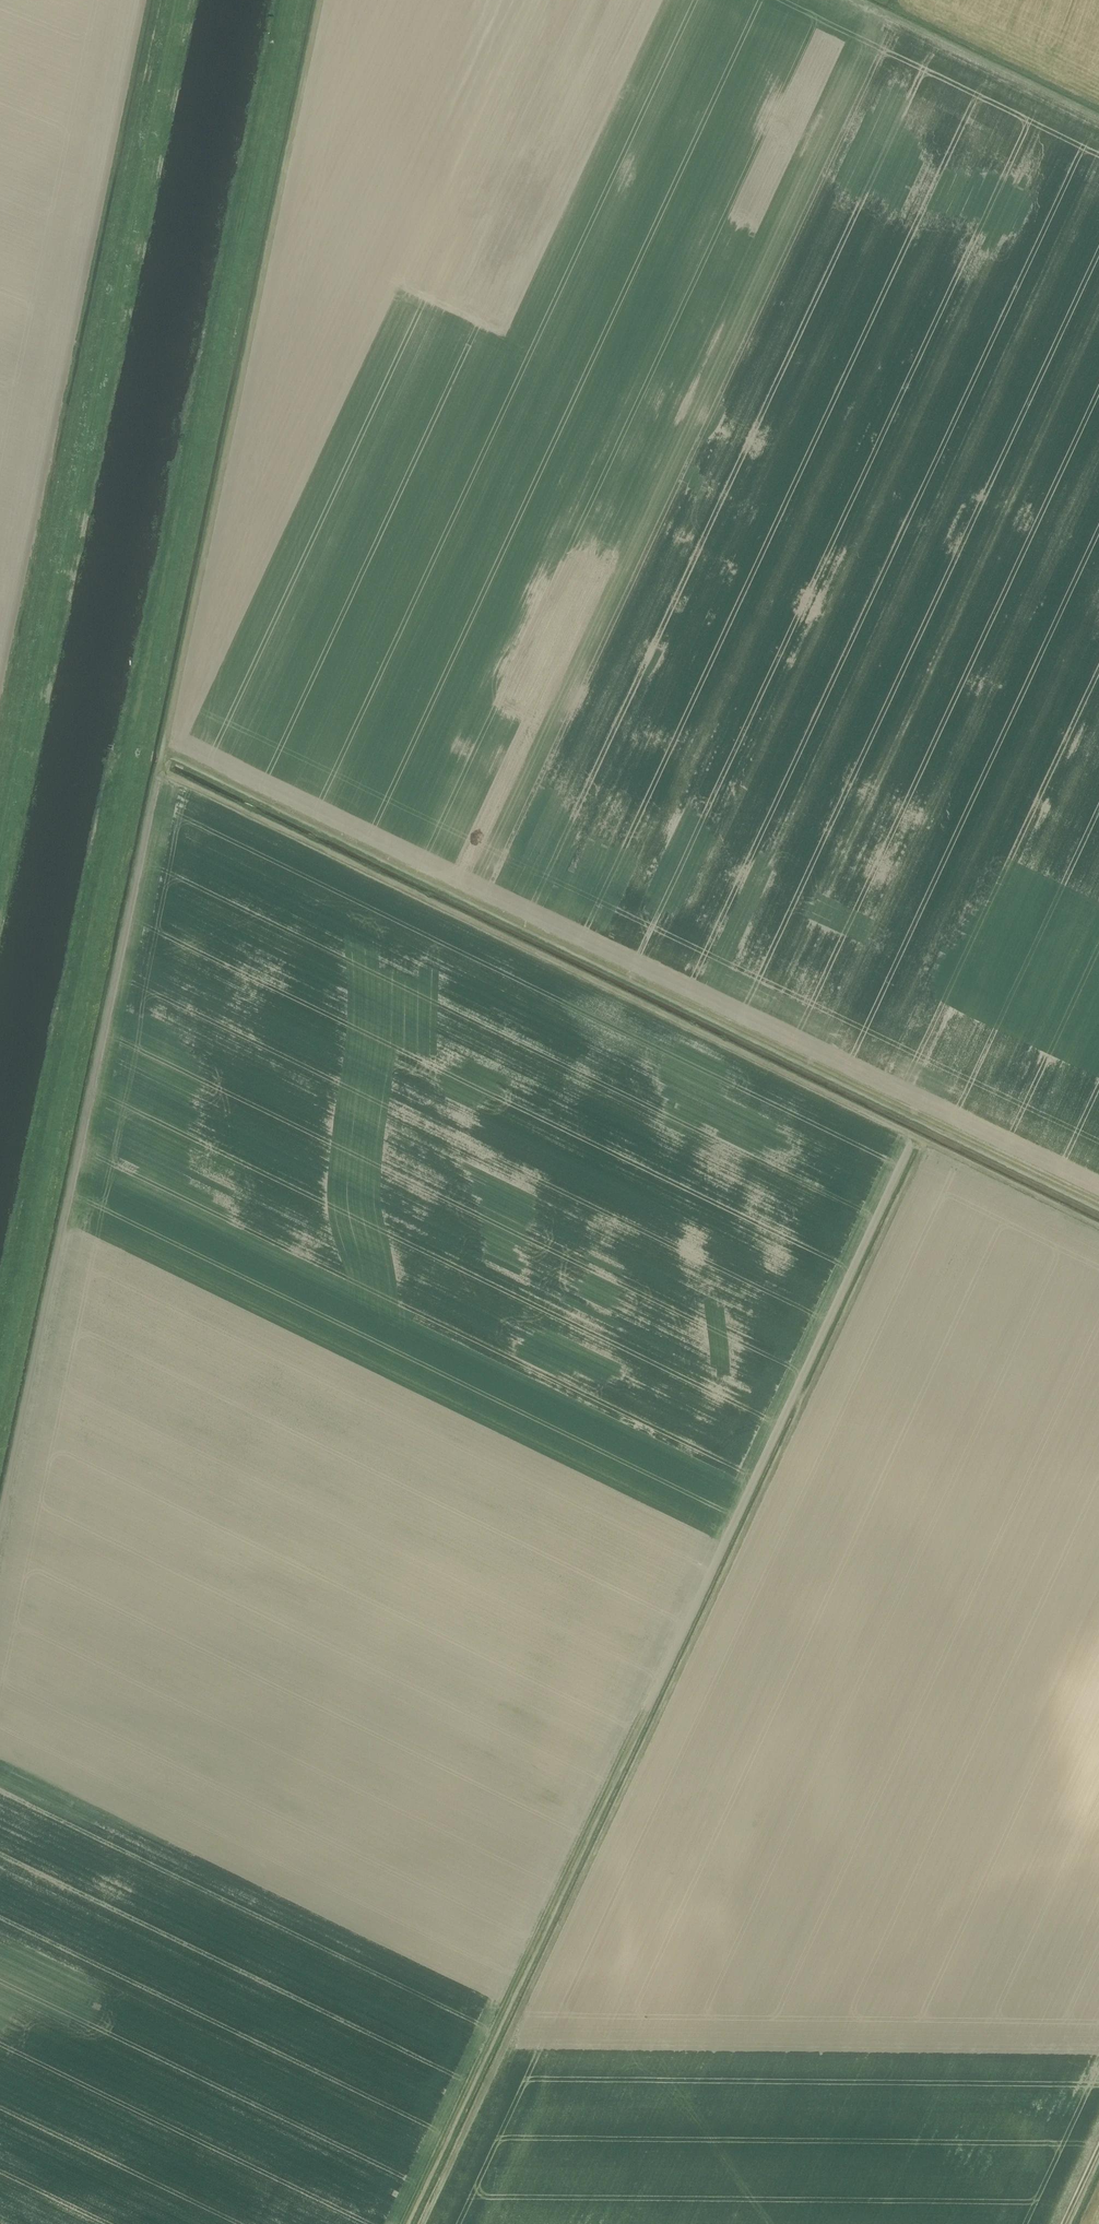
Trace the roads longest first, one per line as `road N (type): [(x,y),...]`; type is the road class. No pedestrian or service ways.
road 1 (track): [(178,0),(0,864)]

